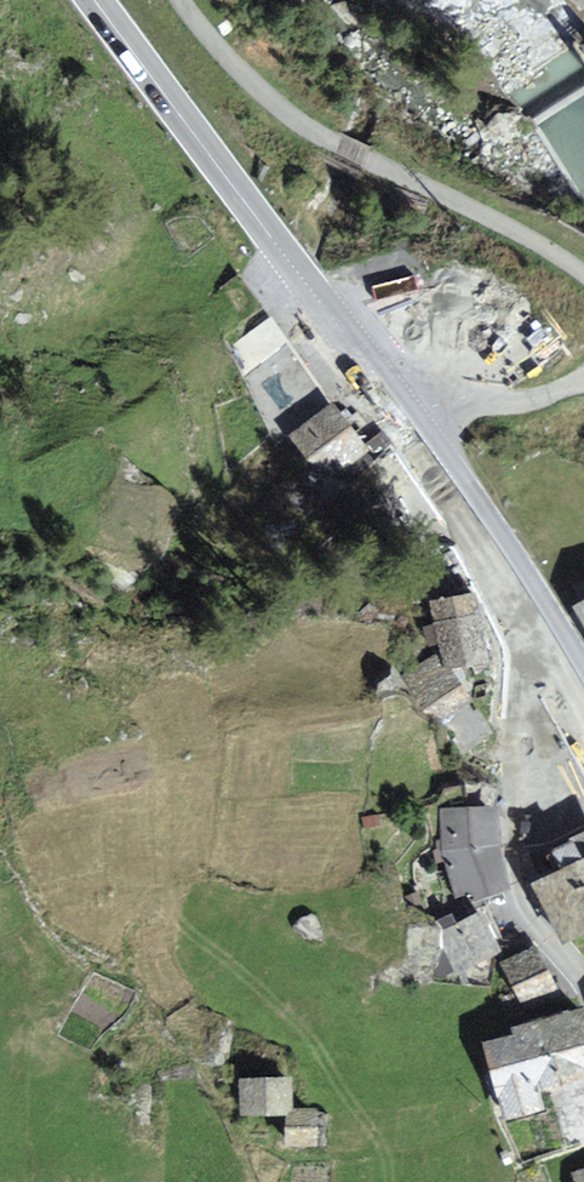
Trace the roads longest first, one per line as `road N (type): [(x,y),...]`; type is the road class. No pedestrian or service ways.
road 1 (secondary): [(95,0),(430,445)]
road 2 (residential): [(183,0),(299,127),(522,238),(583,280)]
road 3 (residential): [(539,605),(518,779),(517,882),(526,910),(583,982)]
road 4 (secondary): [(430,445),(539,605)]
road 5 (residential): [(583,384),(534,408),(479,410),(430,445)]

